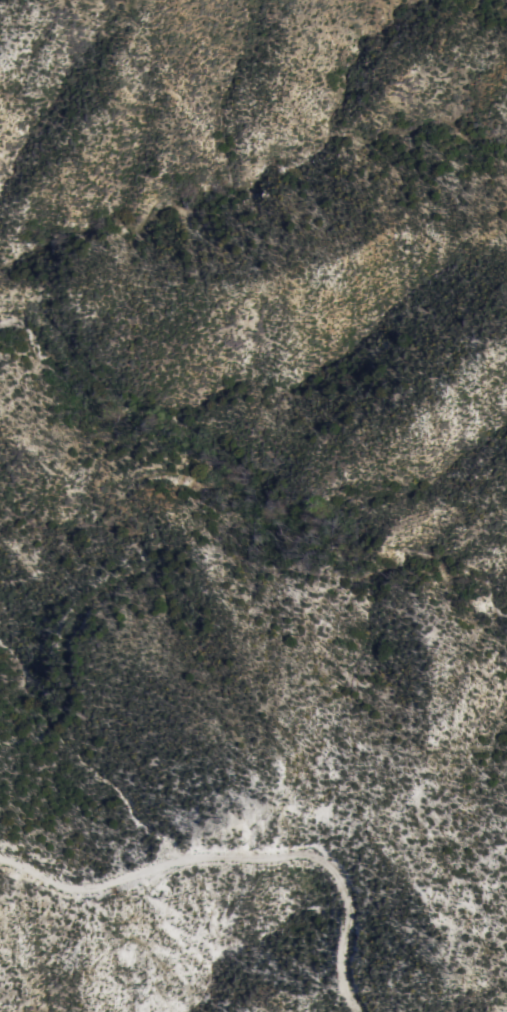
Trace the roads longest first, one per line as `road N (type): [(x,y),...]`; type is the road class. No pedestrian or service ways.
road 1 (track): [(0,858),(68,889),(99,887),(157,864),(298,854),(322,860),(344,893),(350,997),(358,1011)]

